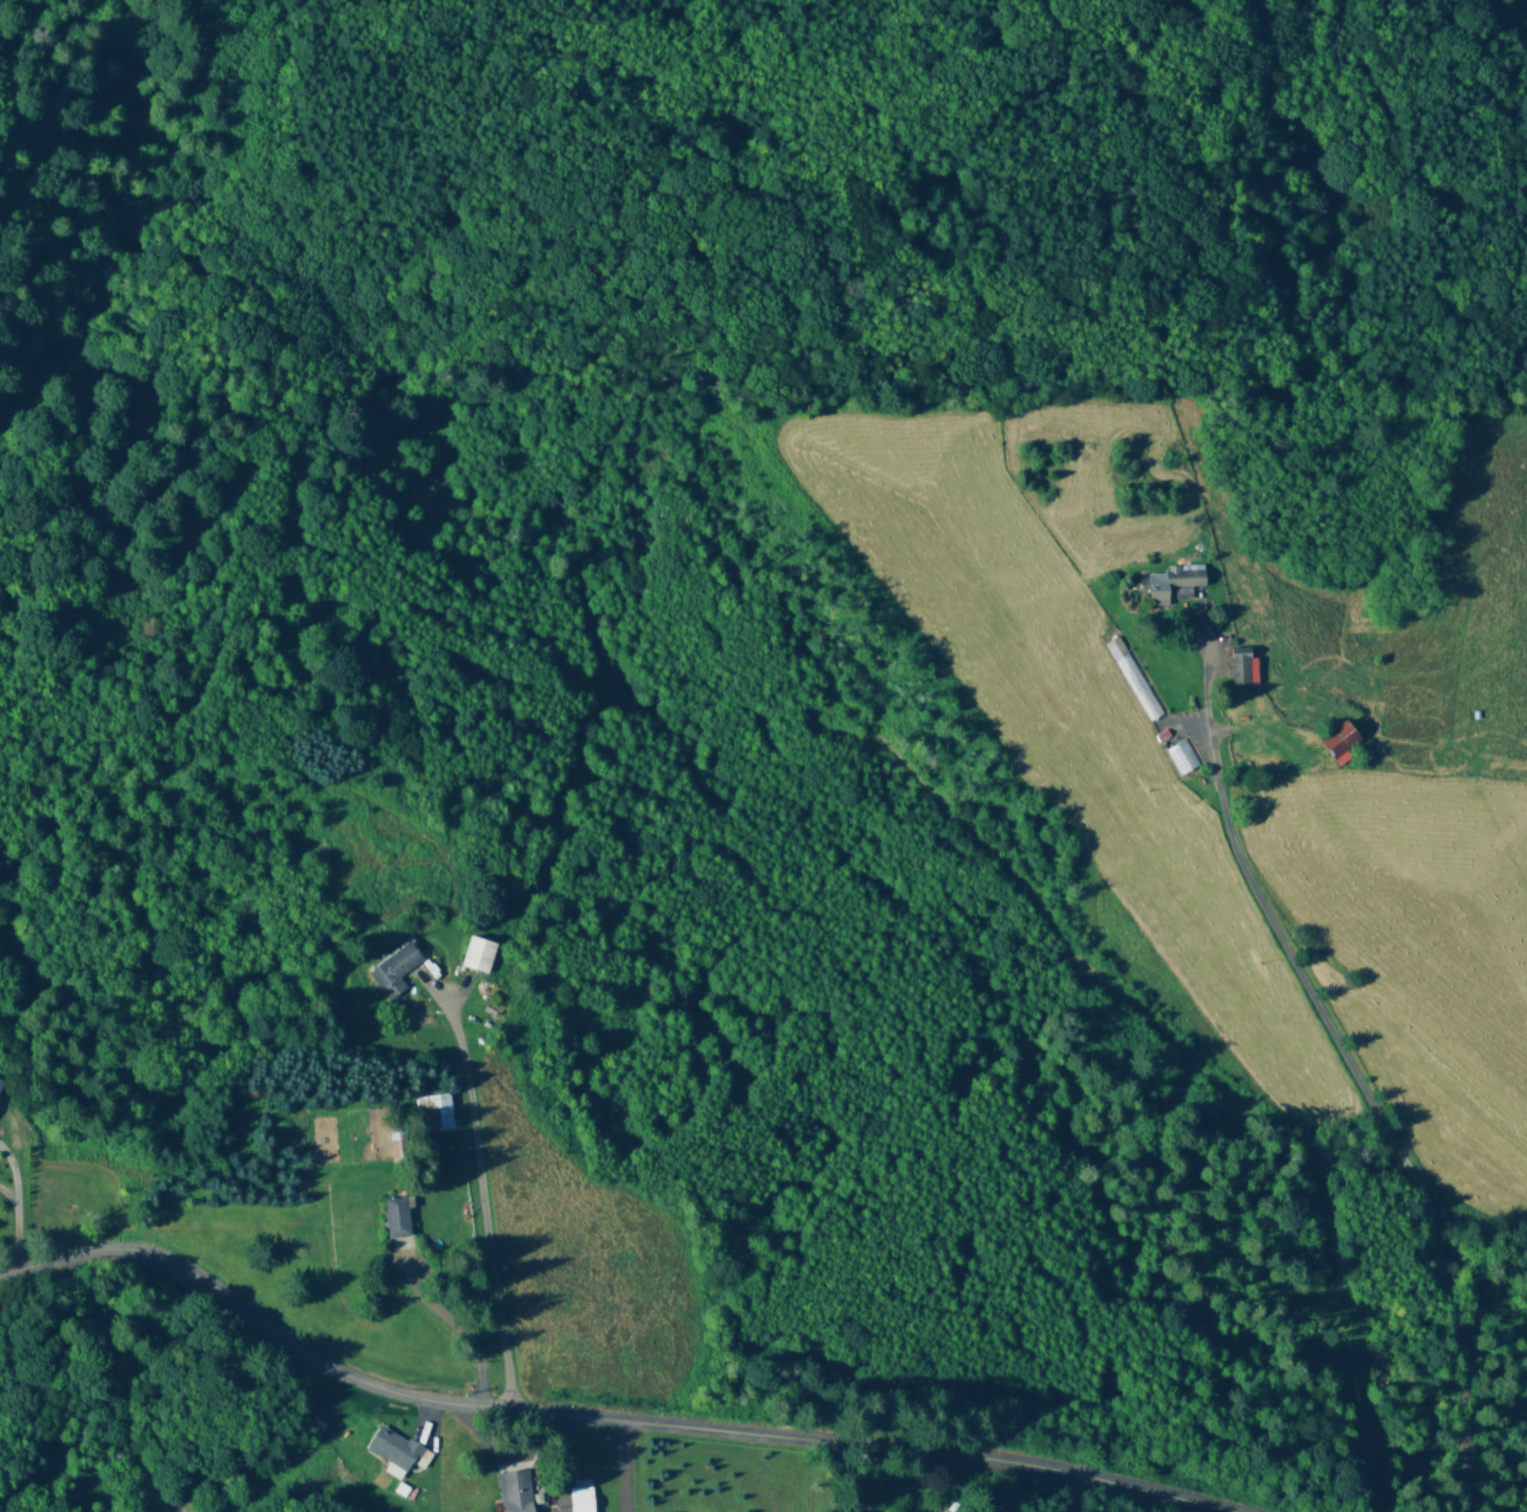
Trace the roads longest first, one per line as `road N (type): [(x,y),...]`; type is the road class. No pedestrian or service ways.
road 1 (residential): [(1260,1511),(1107,1475),(699,1432),(518,1403),(429,1400),(352,1376),(162,1257),(114,1243),(0,1274)]
road 2 (residential): [(518,1403),(423,963)]

